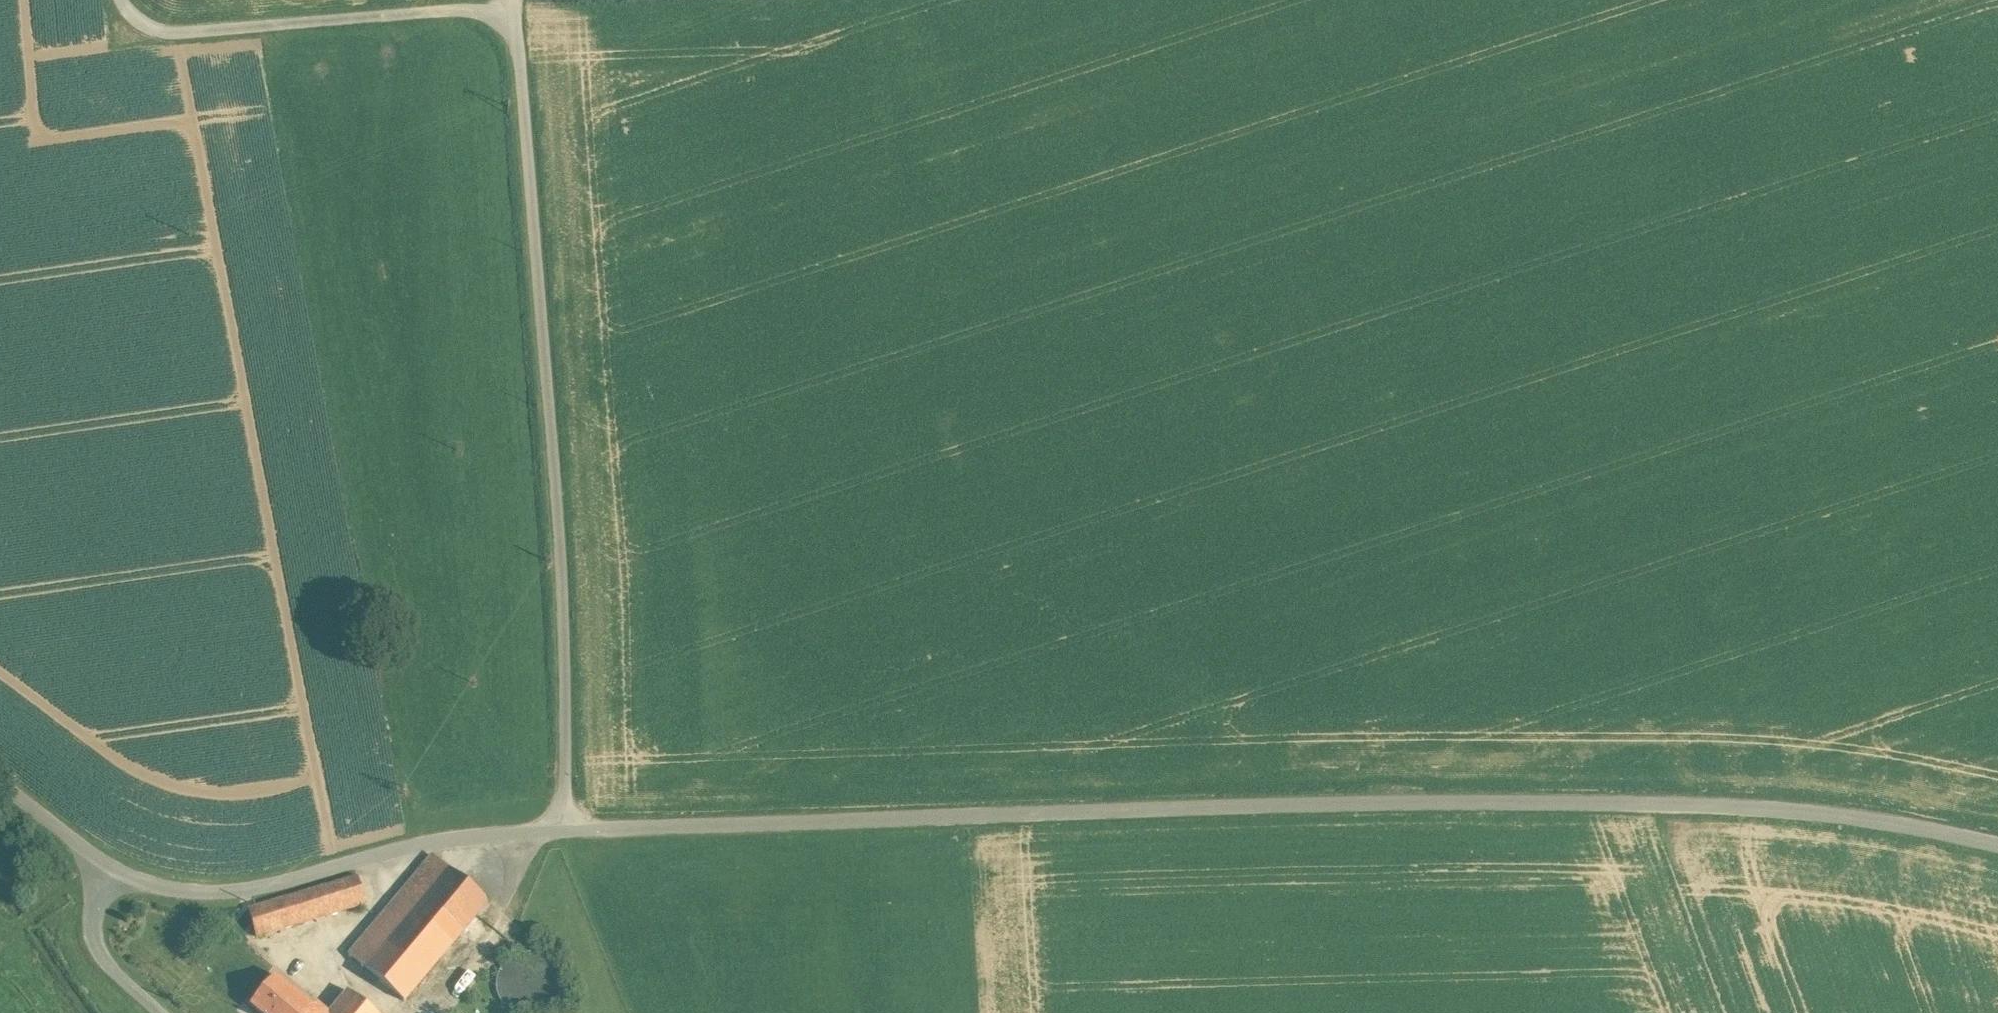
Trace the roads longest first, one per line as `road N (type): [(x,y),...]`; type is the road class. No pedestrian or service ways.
road 1 (unclassified): [(1997,843),(1841,815),(1517,802),(570,827)]
road 2 (unclassified): [(570,827),(562,506),(517,0)]
road 3 (unclassified): [(570,827),(474,837),(238,897),(203,897),(110,872)]
road 4 (track): [(116,0),(117,10),(167,35),(517,10)]
road 5 (unclassified): [(165,1012),(96,946),(93,926),(110,872)]
road 6 (unclassified): [(110,872),(0,781)]

